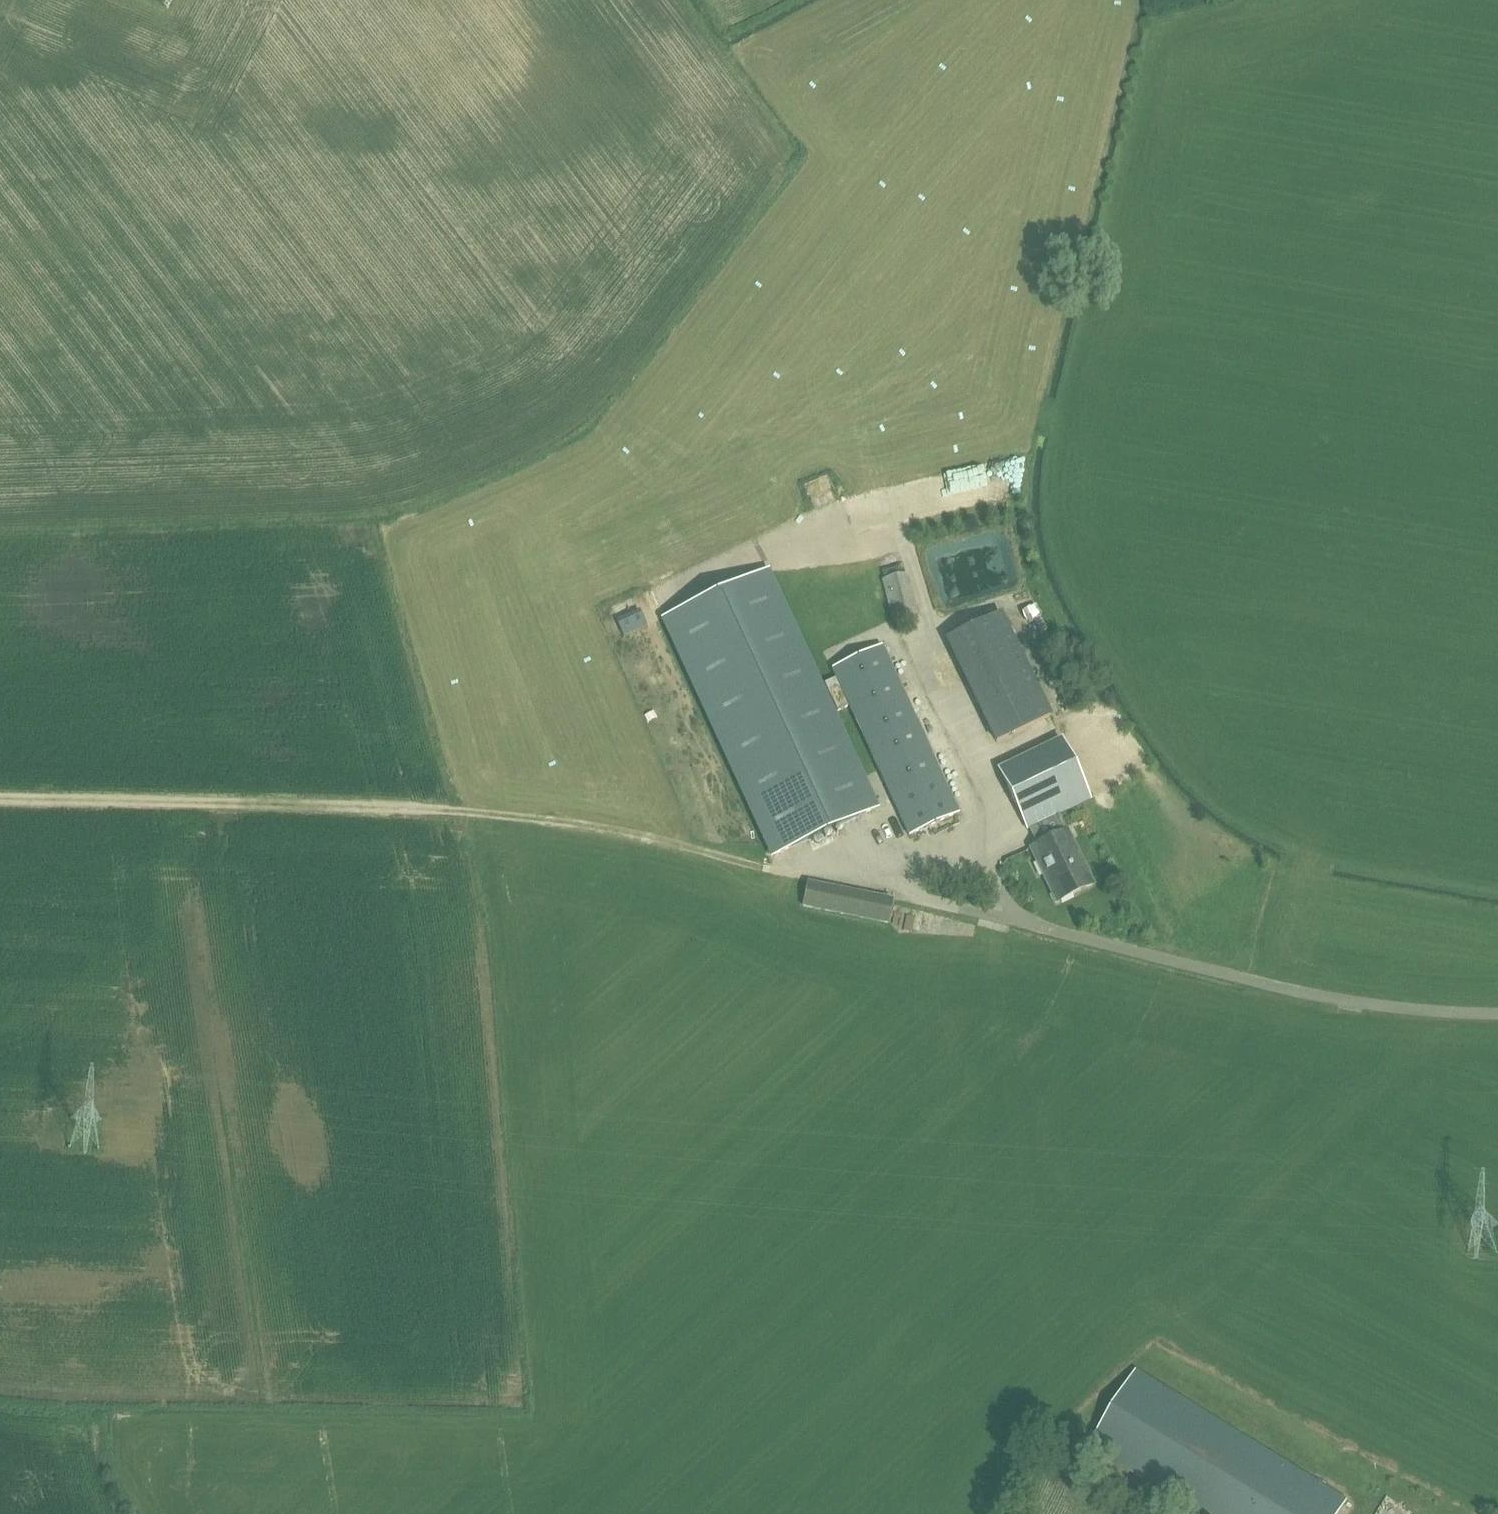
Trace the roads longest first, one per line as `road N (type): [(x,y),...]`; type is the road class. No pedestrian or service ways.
road 1 (track): [(0,800),(538,820),(699,849),(1151,954)]
road 2 (unclassified): [(1151,954),(1333,1000),(1497,1012)]

